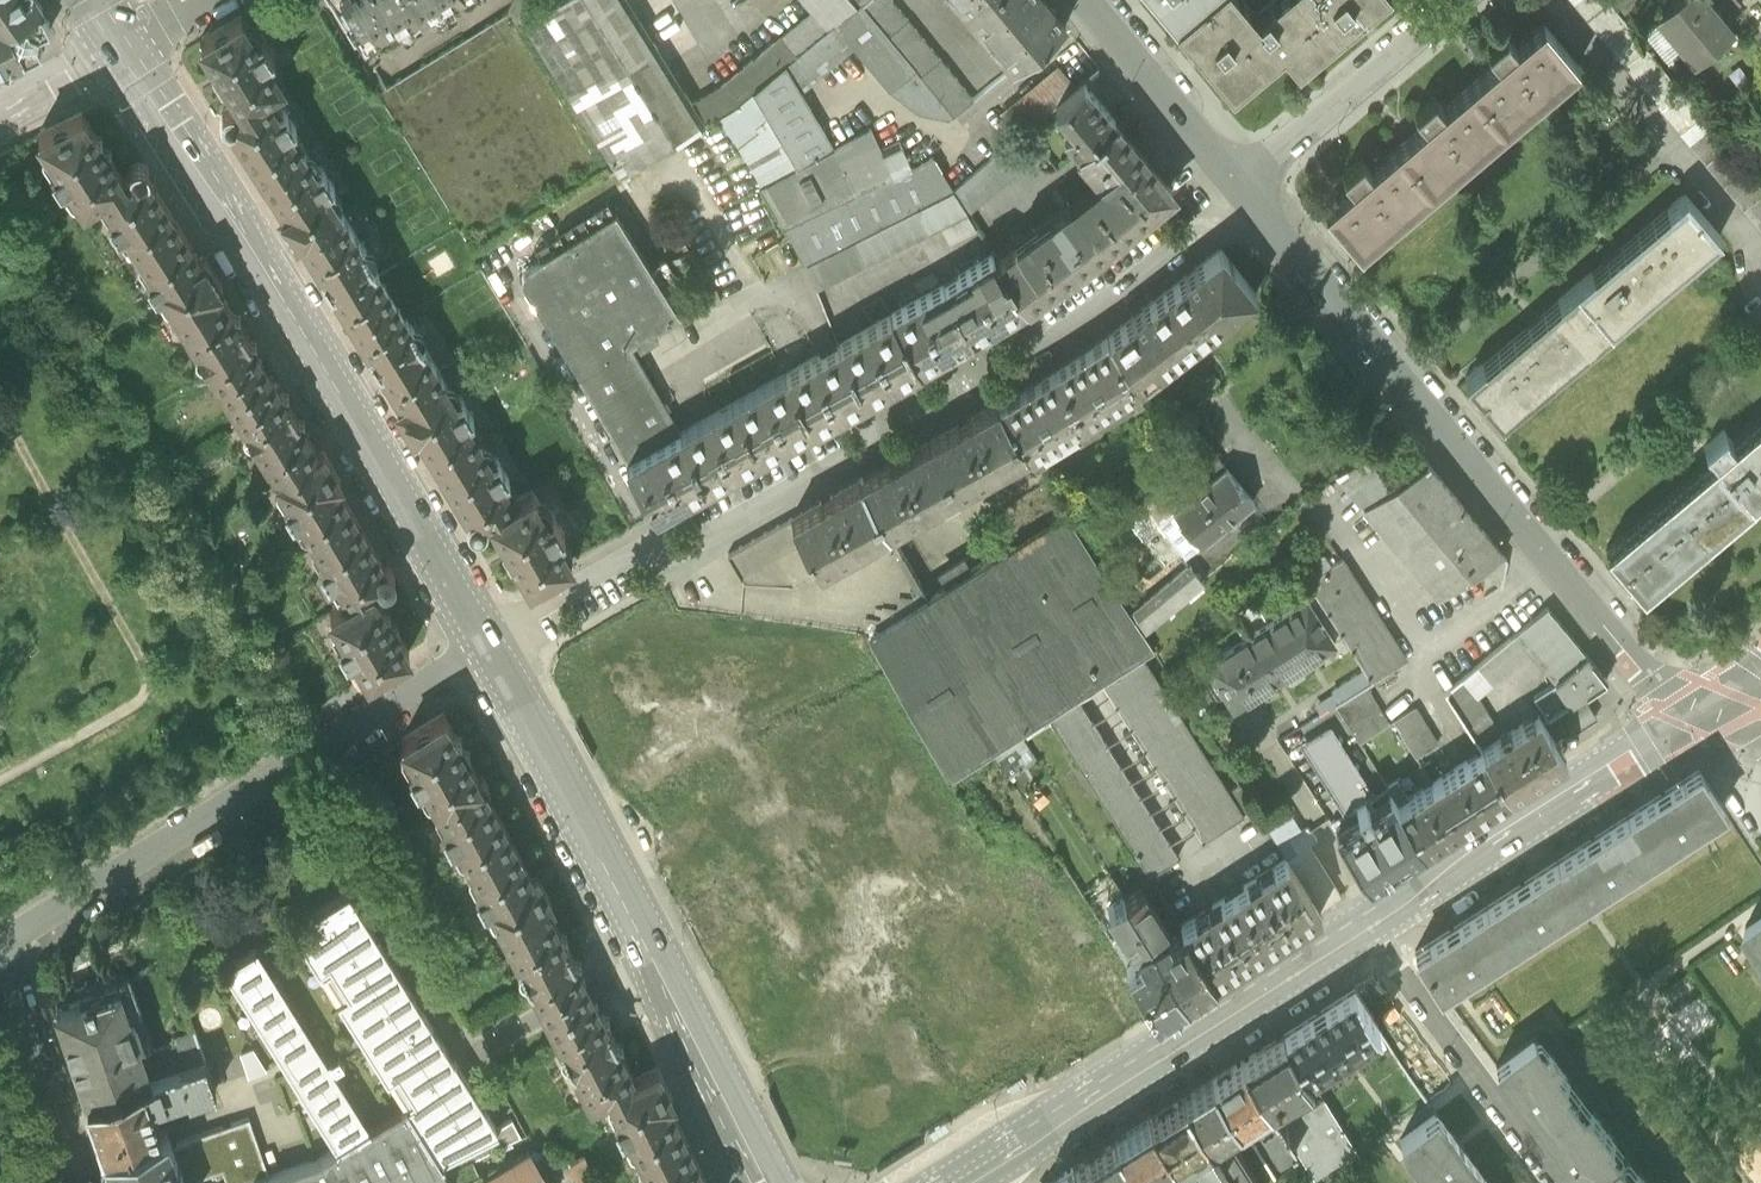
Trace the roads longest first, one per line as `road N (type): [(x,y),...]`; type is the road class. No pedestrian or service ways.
road 1 (residential): [(78,1182),(2,969),(3,950),(490,647)]
road 2 (secondary): [(490,647),(124,41)]
road 3 (residential): [(1700,714),(1642,670),(1243,189)]
road 4 (secondary): [(768,1182),(490,647)]
road 5 (secondary): [(957,1182),(1367,922)]
road 6 (residential): [(490,647),(654,545),(688,548),(891,430)]
road 7 (secondary): [(1367,922),(1700,714)]
road 8 (residential): [(1367,922),(1568,1182)]
road 9 (residential): [(992,371),(1093,313),(1243,189)]
road 10 (residential): [(1243,189),(1467,0)]
road 11 (residential): [(1243,189),(1088,0)]
road 12 (residential): [(124,41),(0,110)]

